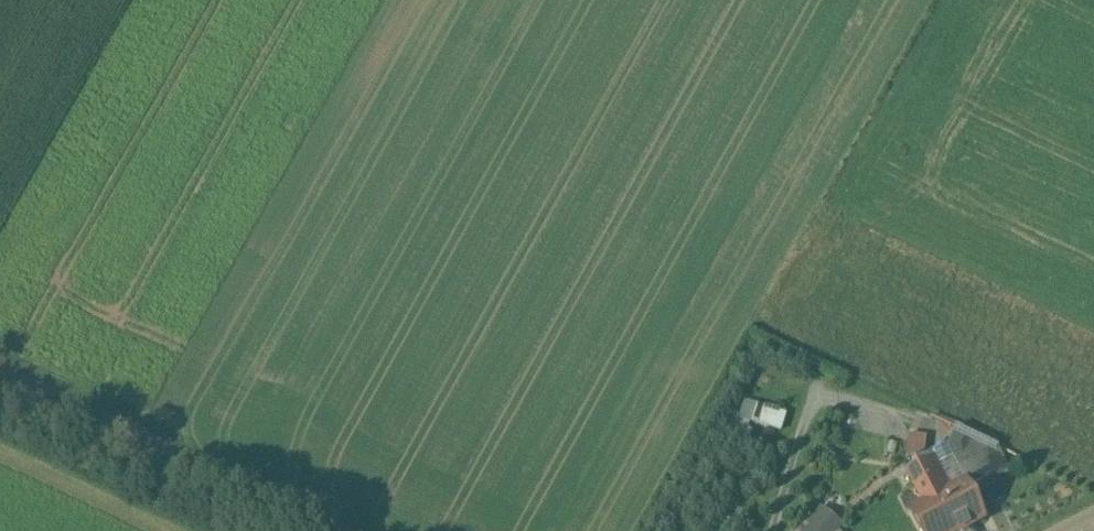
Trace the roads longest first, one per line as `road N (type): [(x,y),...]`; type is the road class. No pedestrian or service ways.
road 1 (unclassified): [(0,374),(331,530)]

